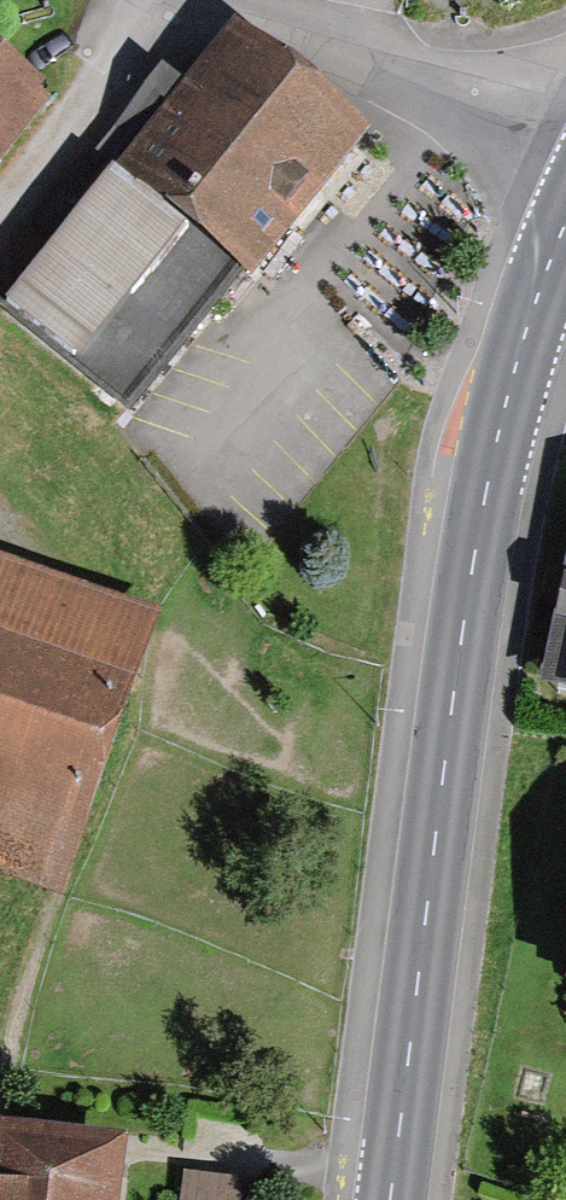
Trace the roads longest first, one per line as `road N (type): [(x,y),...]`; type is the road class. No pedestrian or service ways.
road 1 (secondary): [(390,1199),(476,549),(514,377)]
road 2 (unclassified): [(199,0),(565,141)]
road 3 (secondary): [(514,377),(565,222)]

